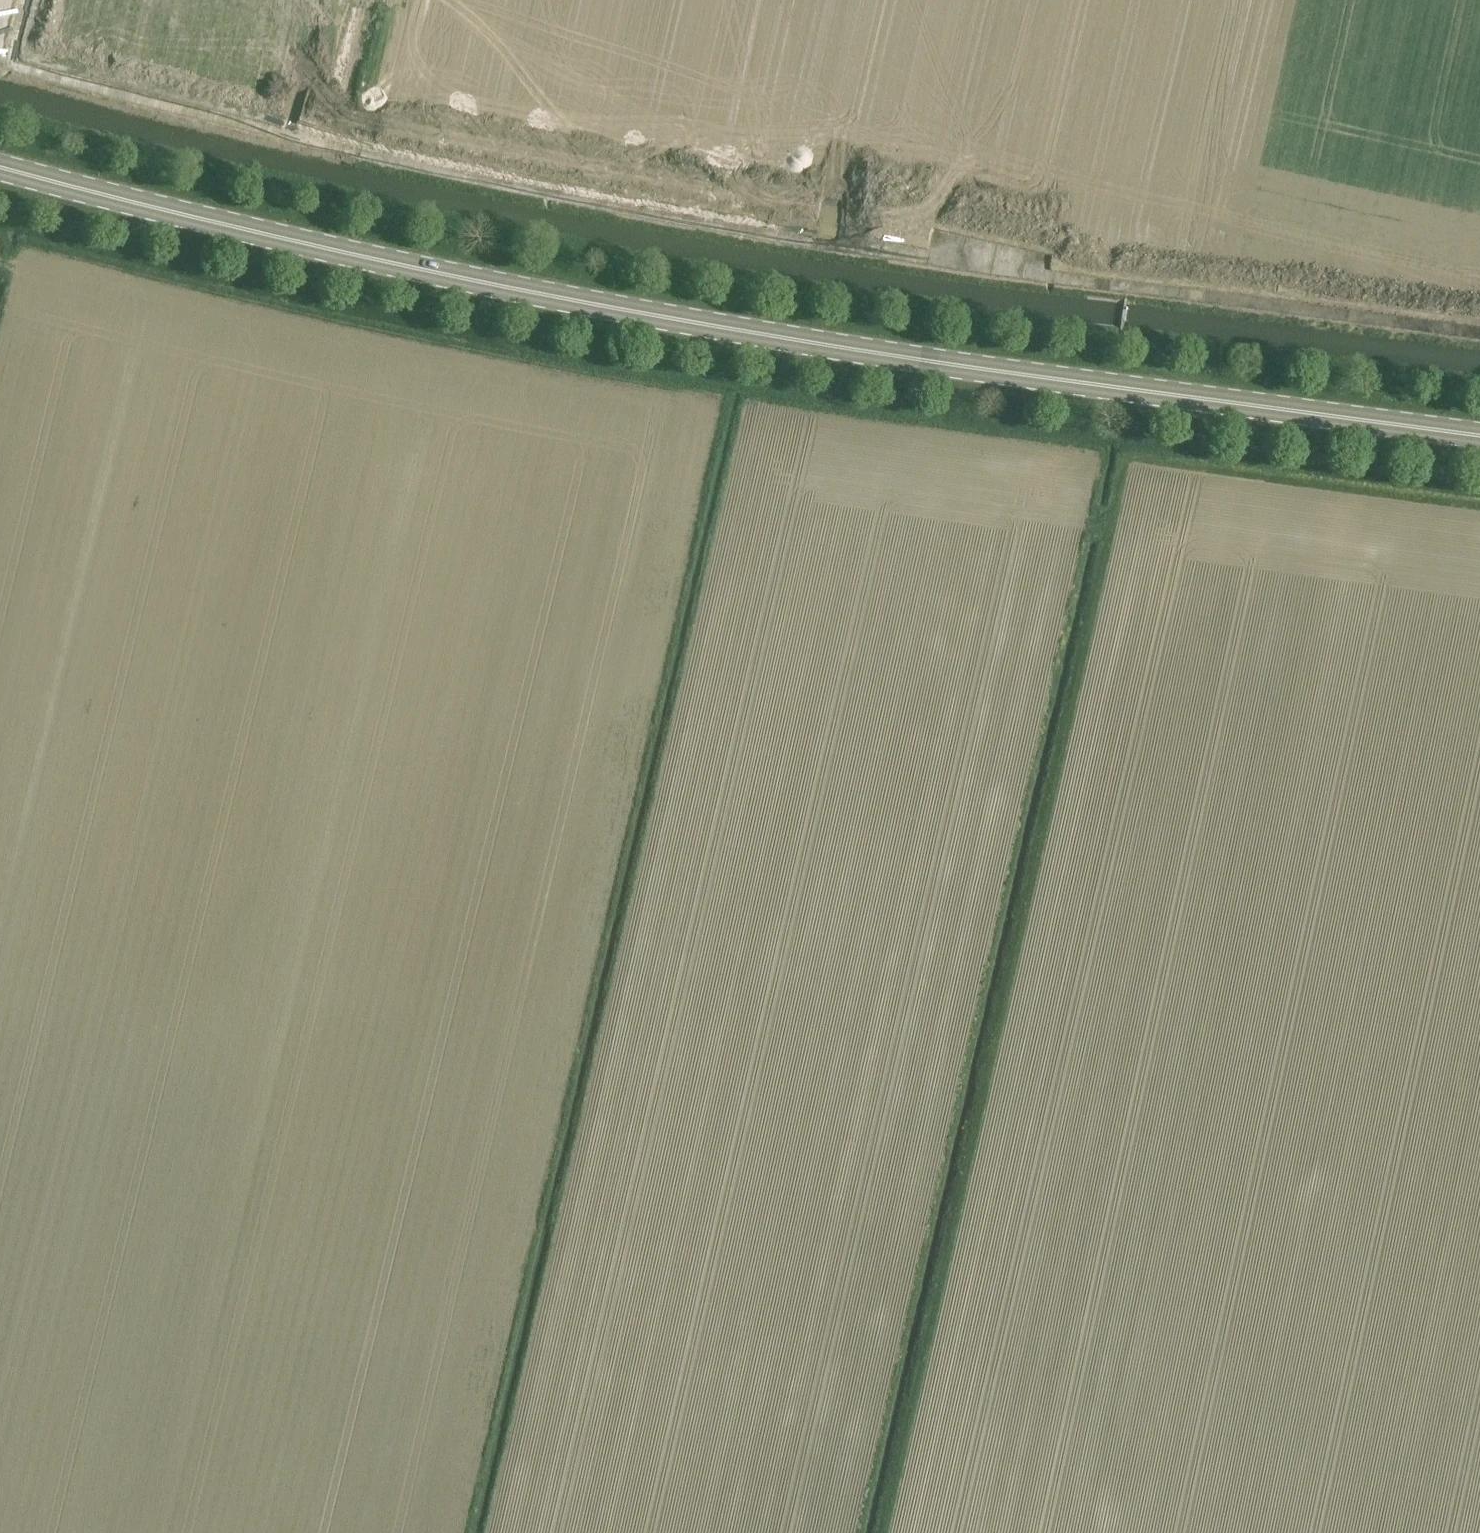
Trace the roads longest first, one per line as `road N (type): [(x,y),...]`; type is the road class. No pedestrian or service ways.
road 1 (primary): [(1479,435),(924,360),(618,308),(341,251),(0,167)]

